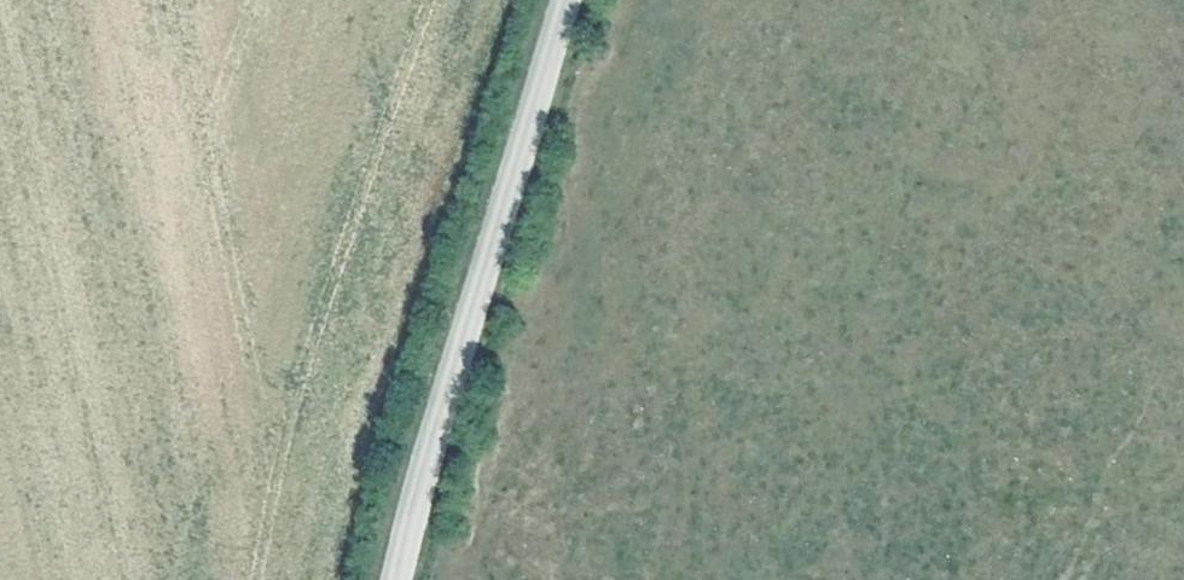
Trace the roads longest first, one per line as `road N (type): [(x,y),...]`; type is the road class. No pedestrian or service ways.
road 1 (unclassified): [(569,0),(399,579)]

